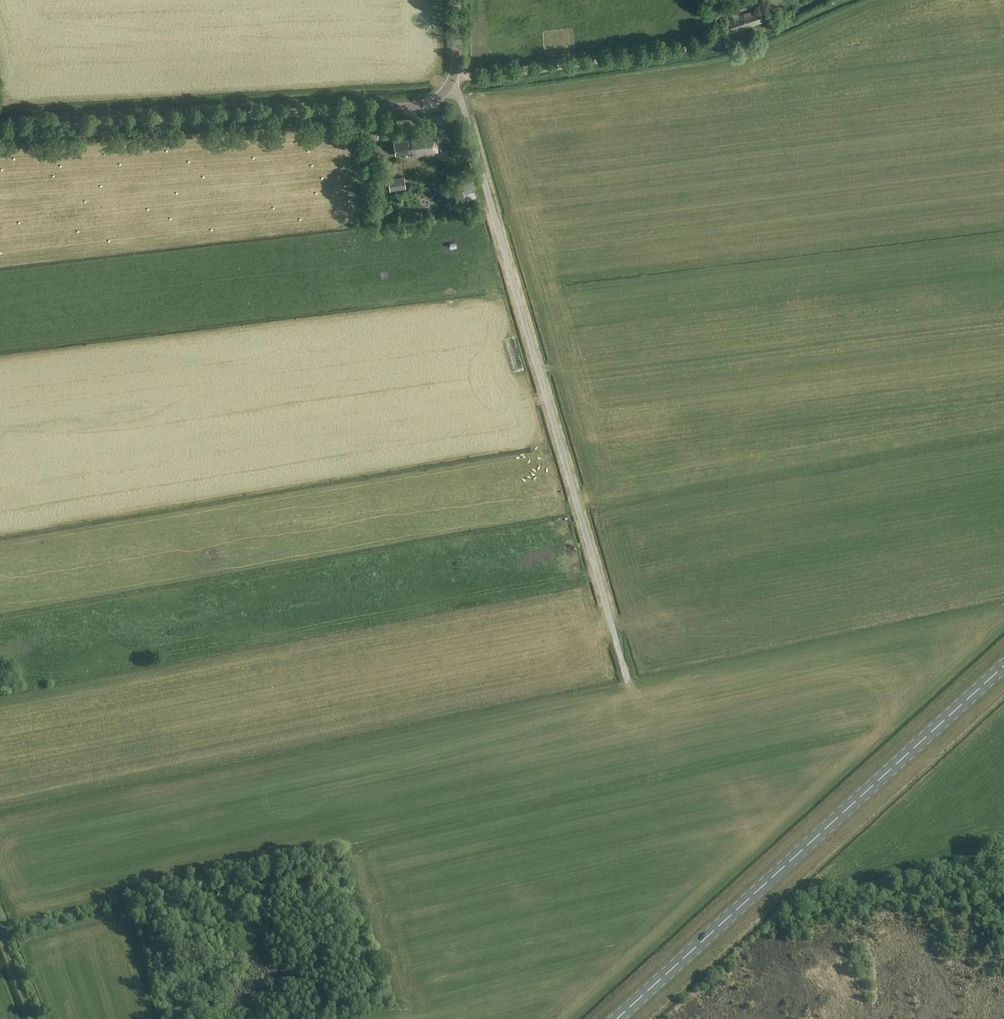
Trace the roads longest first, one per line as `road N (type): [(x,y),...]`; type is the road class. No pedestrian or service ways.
road 1 (unclassified): [(0,129),(421,105),(444,93),(454,75),(457,0)]
road 2 (primary): [(617,1018),(1003,665)]

